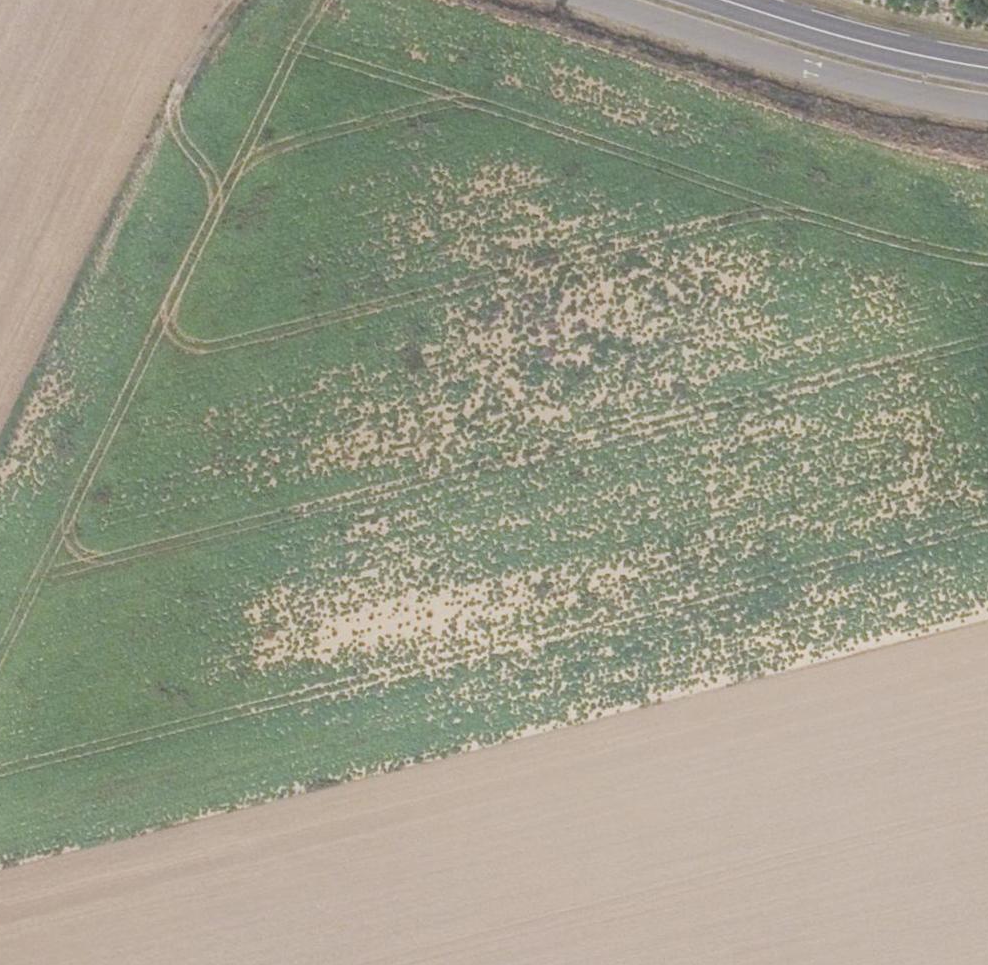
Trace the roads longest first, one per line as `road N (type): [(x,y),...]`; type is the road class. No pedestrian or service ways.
road 1 (unclassified): [(587,0),(785,64),(987,111)]
road 2 (primary): [(724,0),(844,37),(987,67)]

